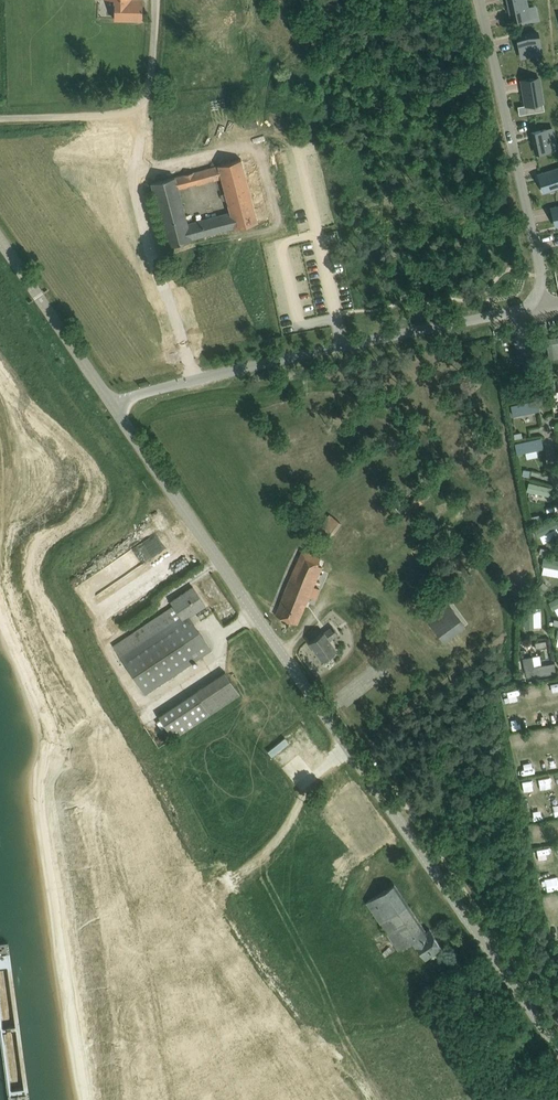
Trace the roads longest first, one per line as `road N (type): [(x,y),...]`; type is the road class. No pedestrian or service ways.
road 1 (tertiary): [(557,1044),(114,402)]
road 2 (unclassified): [(114,402),(531,306),(541,284),(537,256),(479,0)]
road 3 (track): [(201,379),(140,199),(143,111)]
road 4 (unclassified): [(0,117),(143,111),(157,0)]
road 5 (tertiary): [(114,402),(0,237)]
road 6 (track): [(221,889),(255,862),(320,774),(350,747)]

